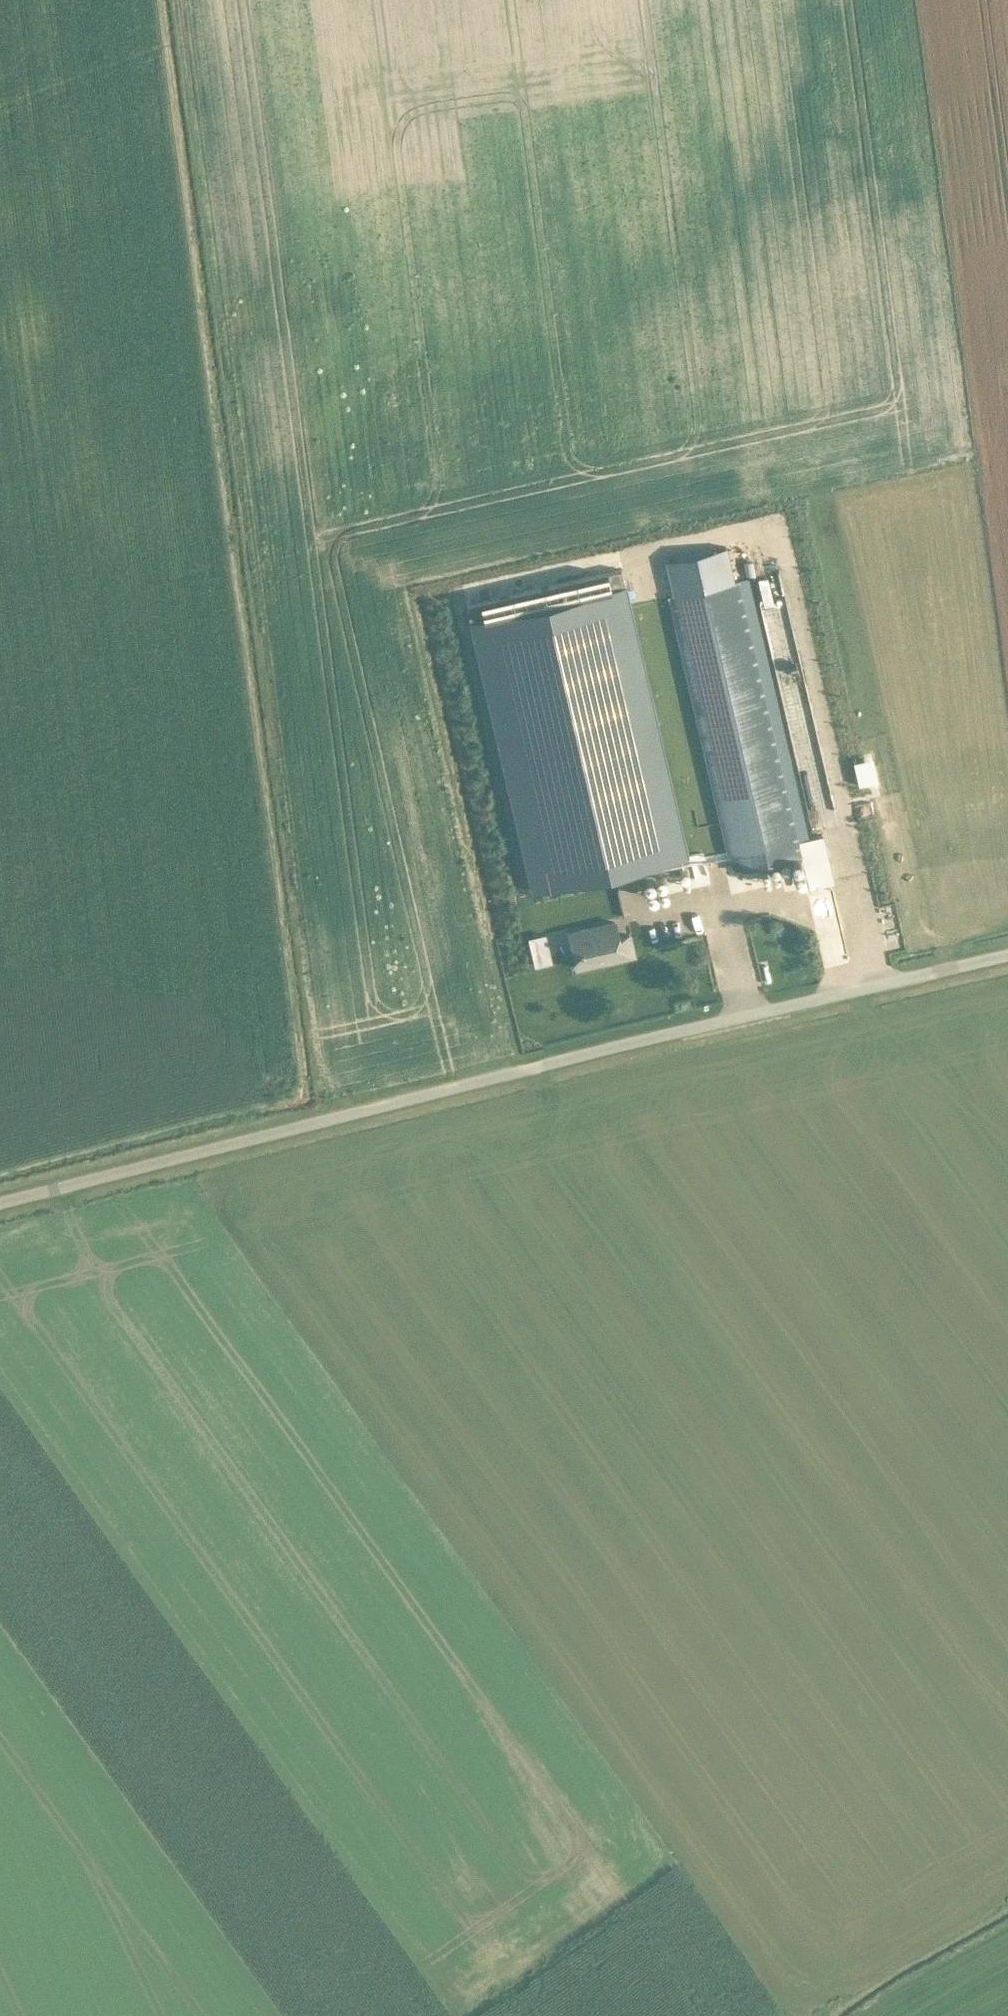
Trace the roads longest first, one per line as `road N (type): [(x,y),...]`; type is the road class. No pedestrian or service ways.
road 1 (unclassified): [(1007,956),(0,1204)]

